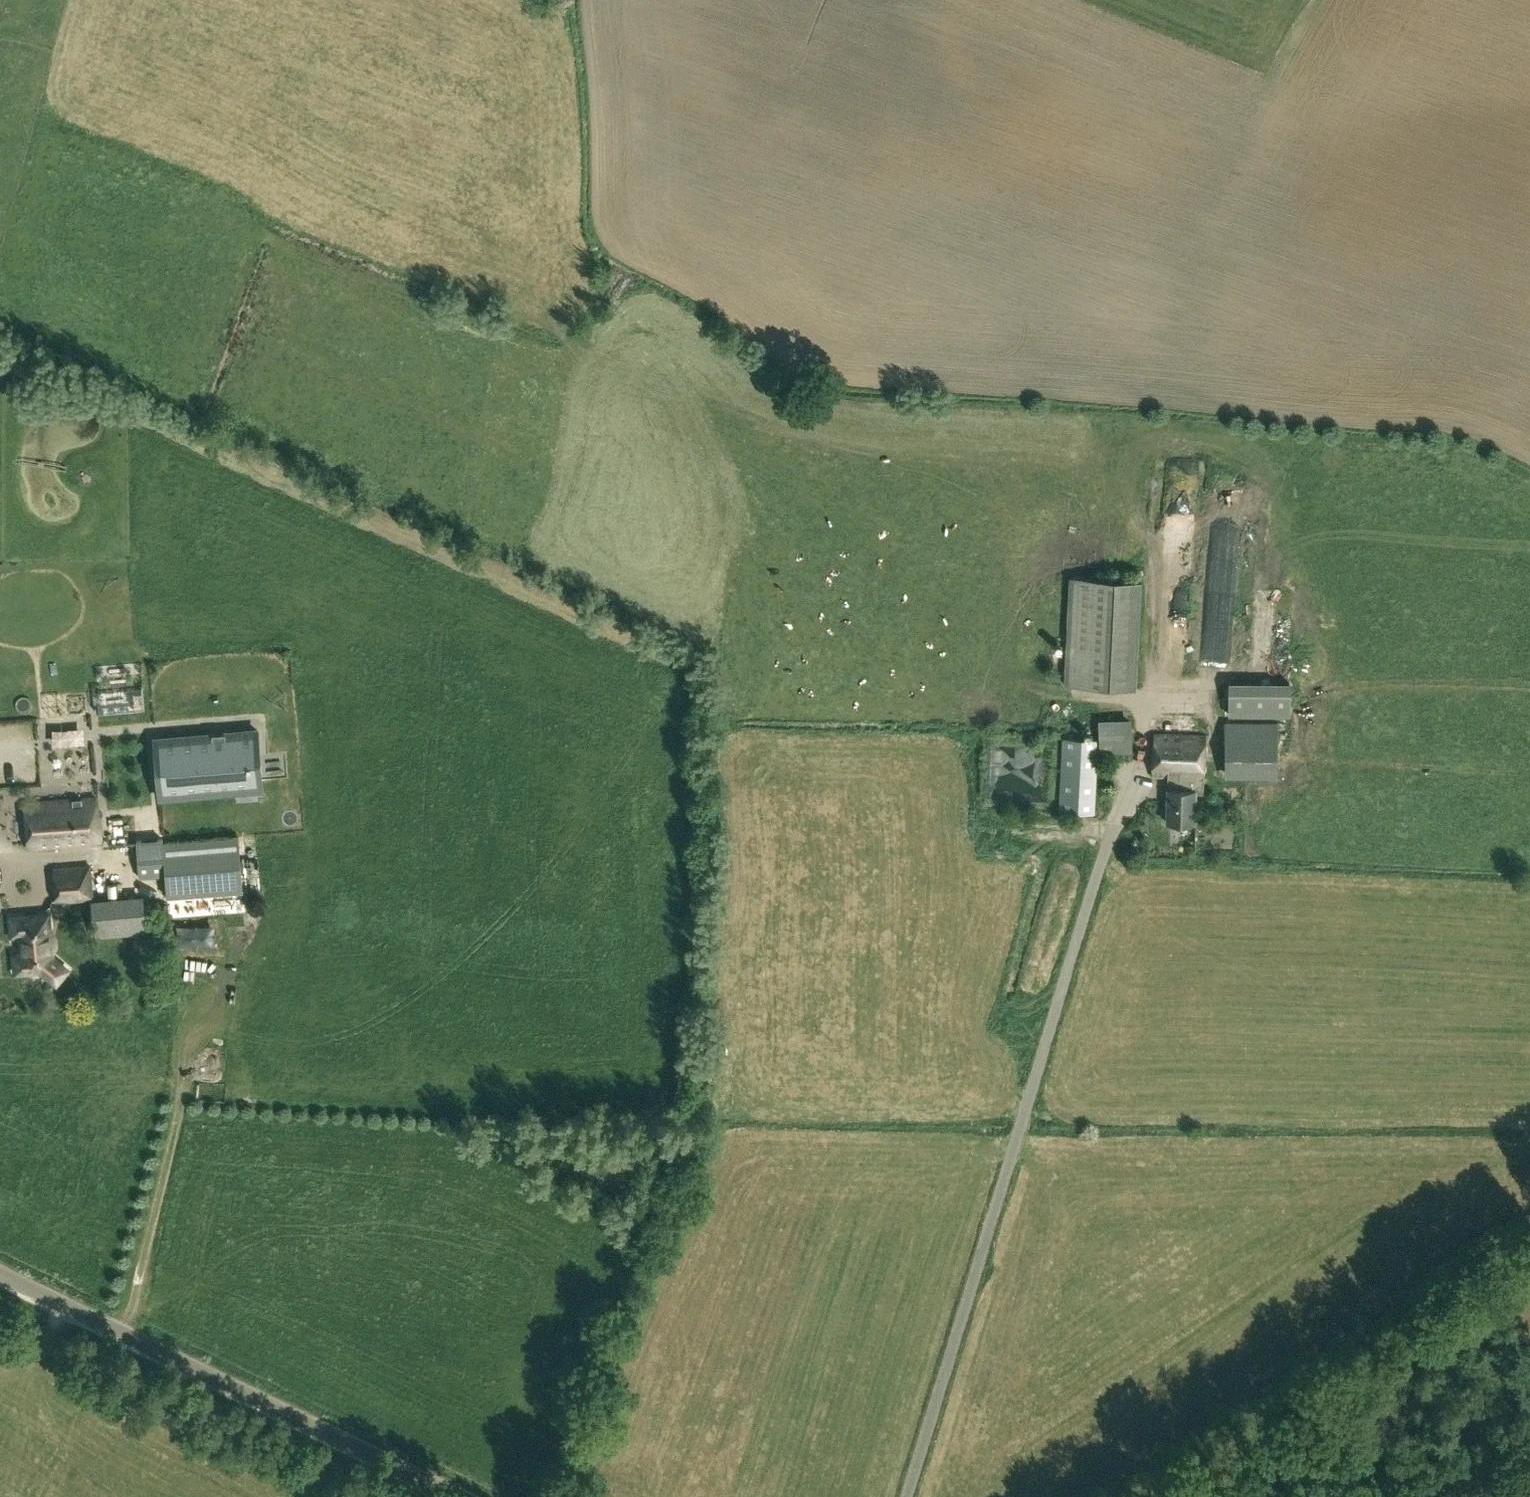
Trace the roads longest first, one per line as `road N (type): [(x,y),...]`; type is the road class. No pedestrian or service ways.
road 1 (unclassified): [(450,1496),(0,1277)]

